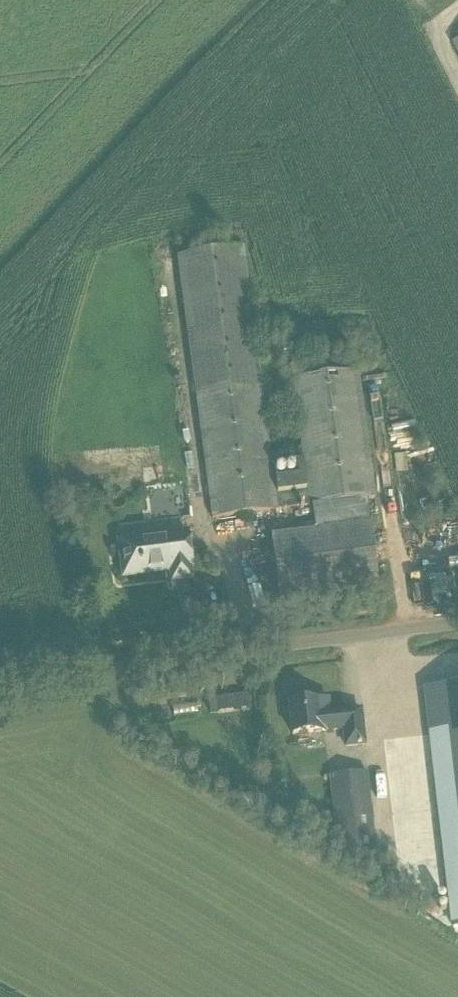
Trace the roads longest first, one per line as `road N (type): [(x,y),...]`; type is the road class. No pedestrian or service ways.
road 1 (unclassified): [(0,691),(457,623)]

